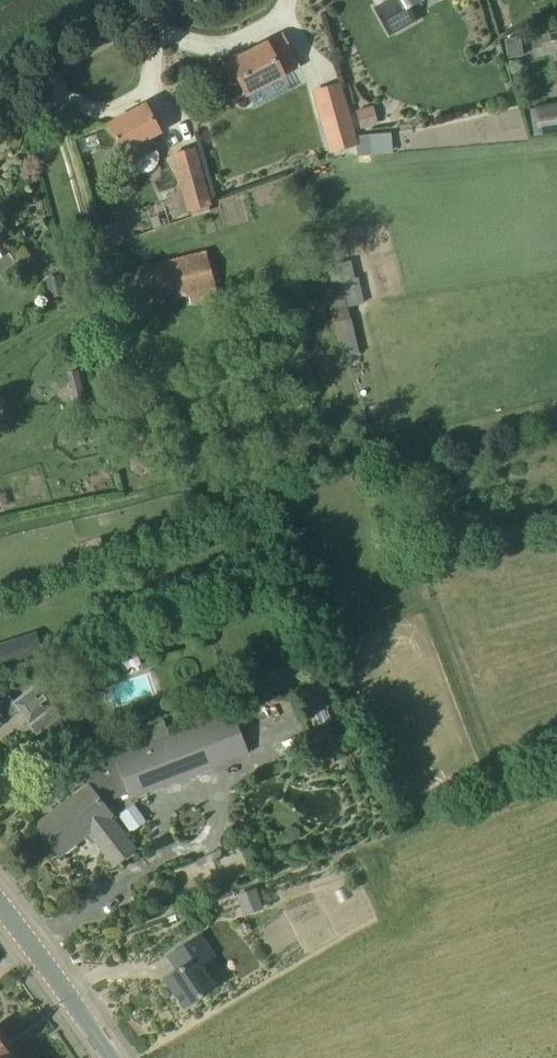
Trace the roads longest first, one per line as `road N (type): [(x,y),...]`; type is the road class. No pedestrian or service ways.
road 1 (residential): [(0,94),(176,0)]
road 2 (tertiary): [(108,1057),(0,912)]

